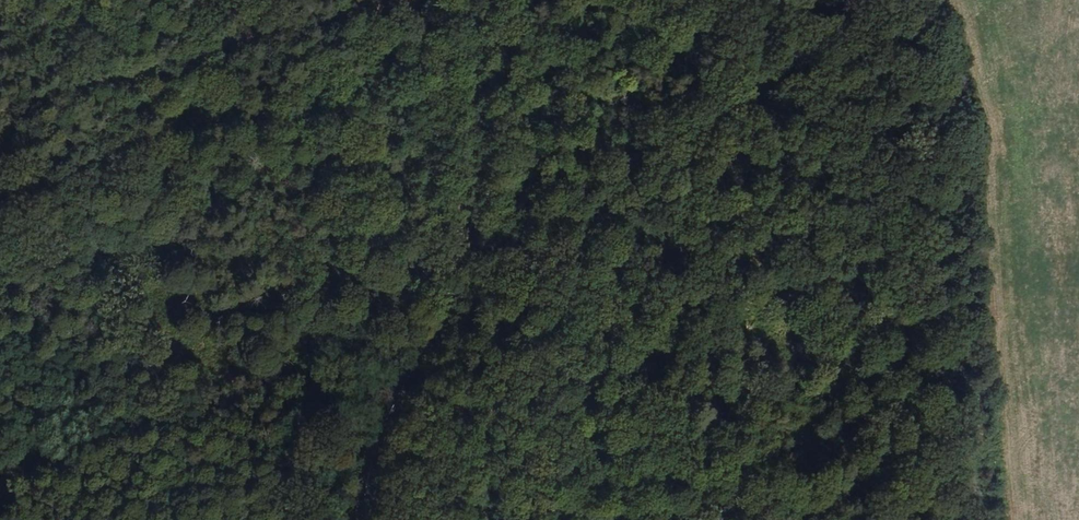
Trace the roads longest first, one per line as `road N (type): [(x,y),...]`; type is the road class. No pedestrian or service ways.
road 1 (tertiary): [(466,0),(470,175),(451,289),(383,417),(359,519)]
road 2 (track): [(581,519),(550,277),(580,0)]
road 3 (track): [(374,0),(104,58),(64,42),(33,0)]

